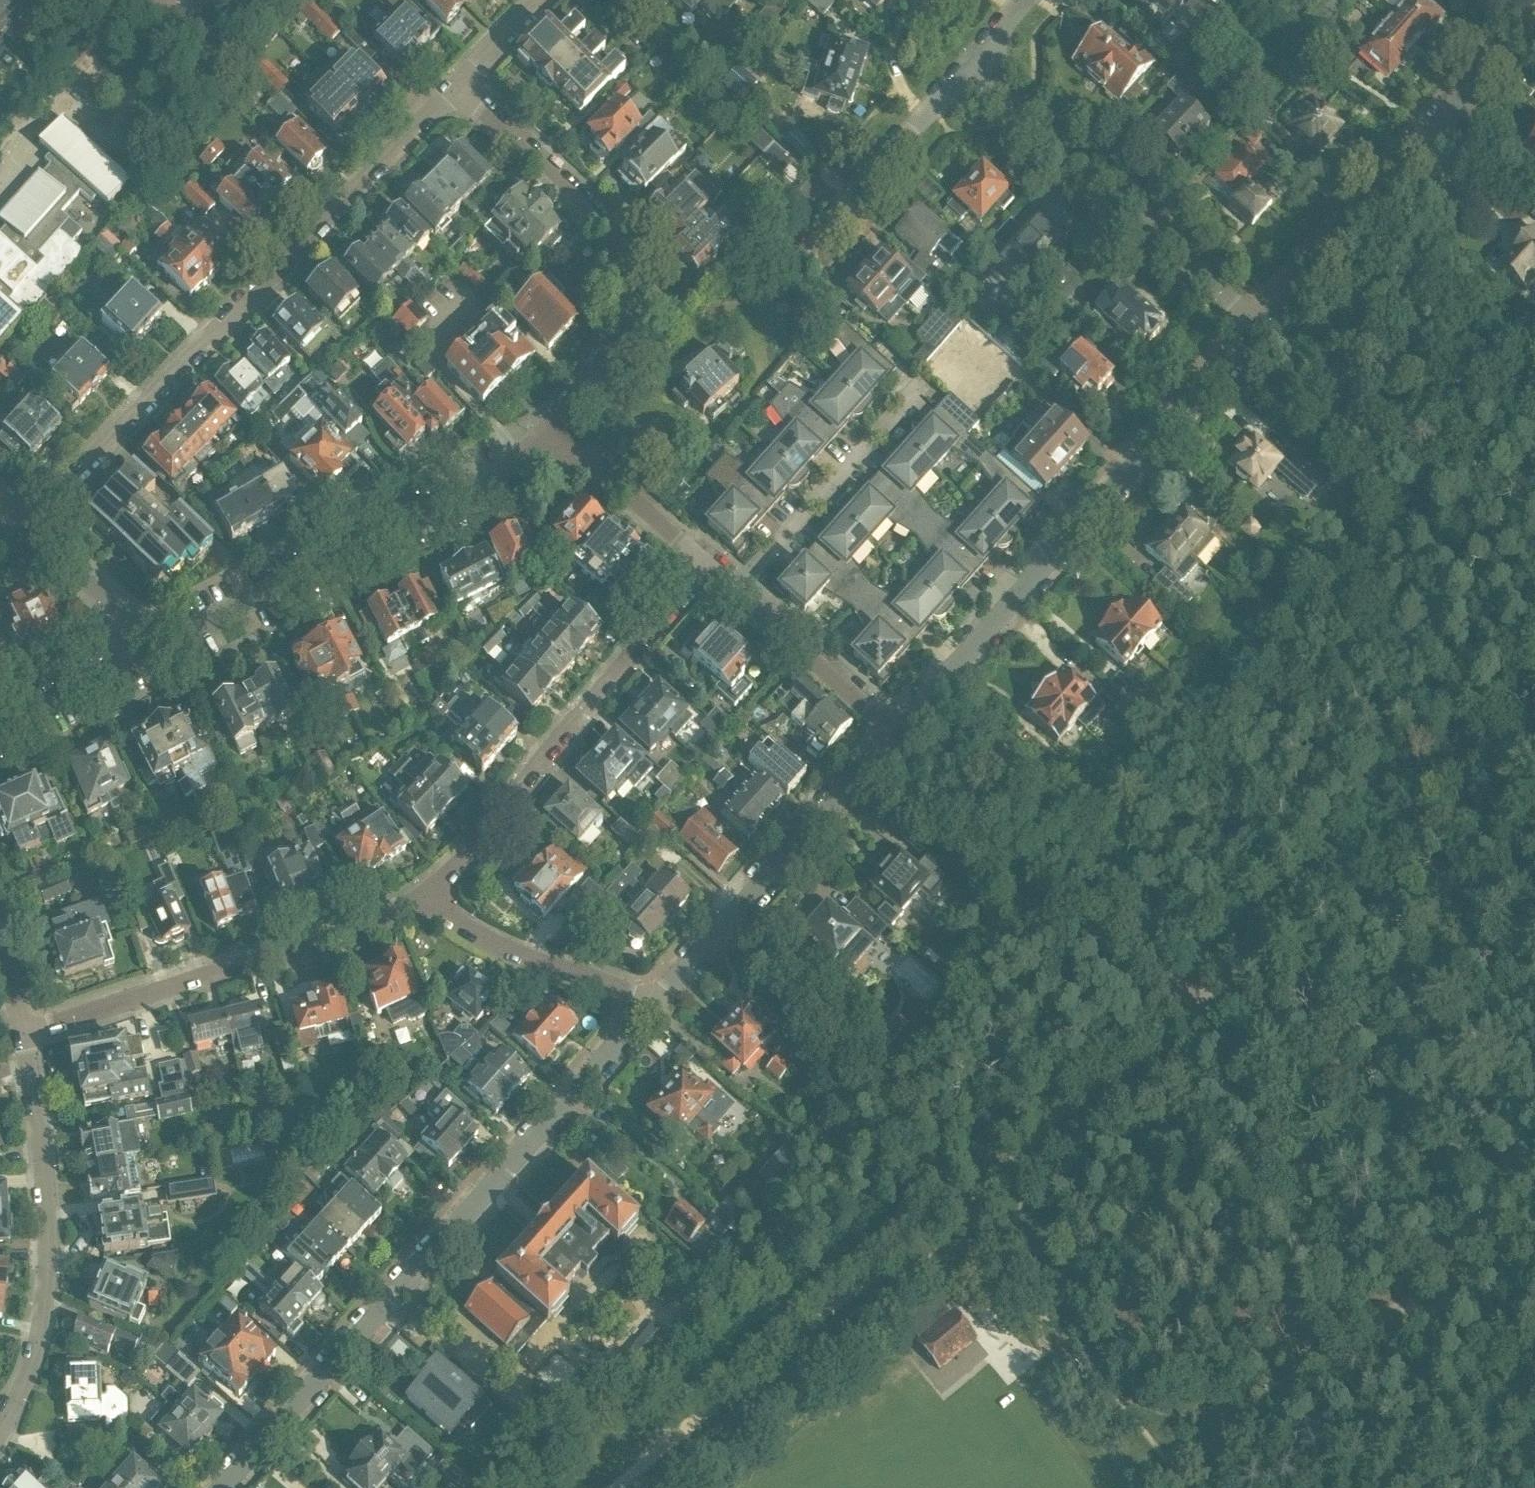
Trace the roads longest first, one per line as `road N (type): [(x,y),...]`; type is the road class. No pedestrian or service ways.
road 1 (track): [(596,1487),(932,1191),(1534,684)]
road 2 (residential): [(217,1487),(651,1003)]
road 3 (residential): [(21,525),(459,85)]
road 4 (residential): [(894,726),(1254,317)]
road 5 (residential): [(156,648),(547,441)]
road 6 (residential): [(459,85),(588,200),(619,252),(614,329),(547,441)]
road 7 (residential): [(425,892),(482,839),(710,566)]
road 8 (residential): [(30,1033),(340,934),(425,892)]
road 9 (residential): [(1254,317),(1534,12)]
road 10 (residential): [(30,1033),(51,1208),(51,1291),(40,1356),(0,1433)]
road 11 (residential): [(1254,317),(978,56)]
road 12 (residential): [(651,1003),(894,726)]
road 13 (track): [(1266,304),(1298,331),(1534,362)]
road 14 (residential): [(743,590),(919,392)]
road 15 (residential): [(797,247),(978,56)]
road 16 (residential): [(651,1003),(524,957),(425,892)]
road 17 (residential): [(710,566),(547,441)]
road 18 (residential): [(894,726),(743,590)]
road 19 (residential): [(156,648),(21,525)]
road 20 (residential): [(0,728),(156,648)]

